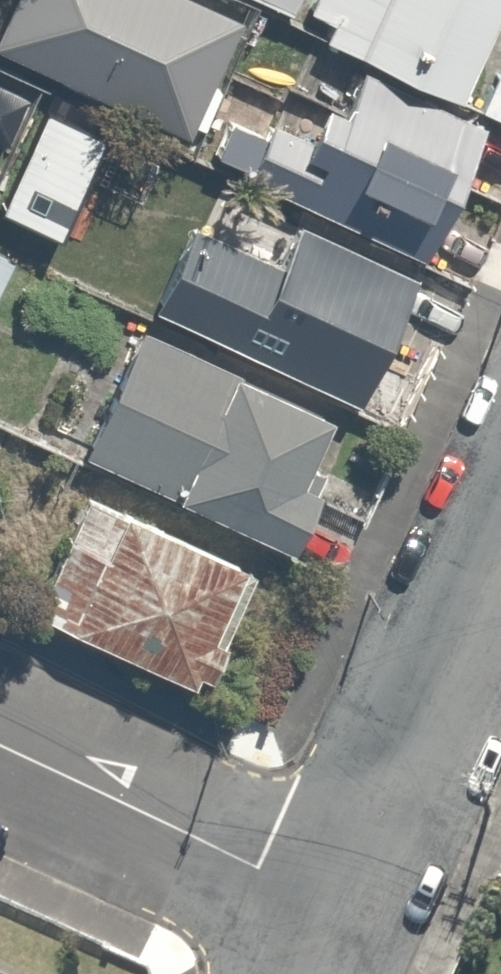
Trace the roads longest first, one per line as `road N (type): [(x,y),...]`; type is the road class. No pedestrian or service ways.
road 1 (residential): [(500,542),(325,894)]
road 2 (residential): [(325,894),(0,740)]

